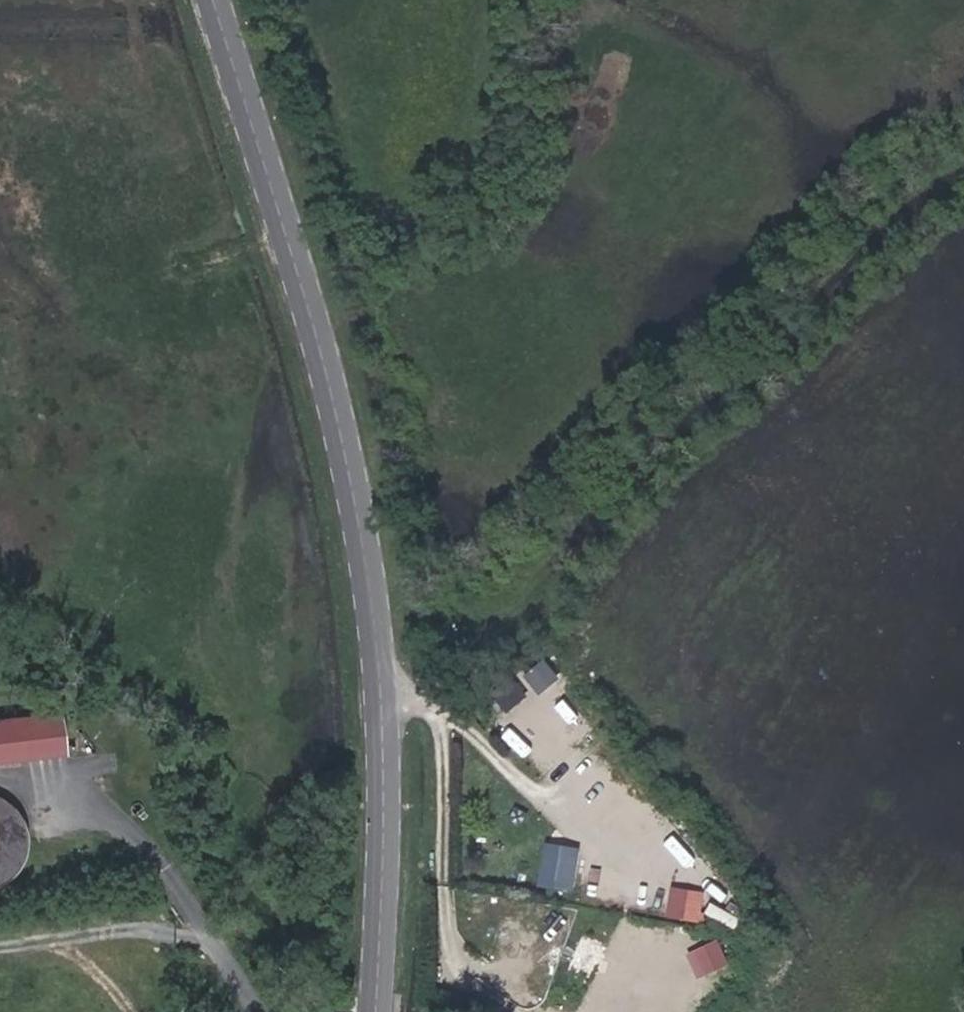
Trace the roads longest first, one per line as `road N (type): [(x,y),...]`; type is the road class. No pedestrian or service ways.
road 1 (tertiary): [(216,0),(311,300),(377,611),(385,747),(374,1011)]

